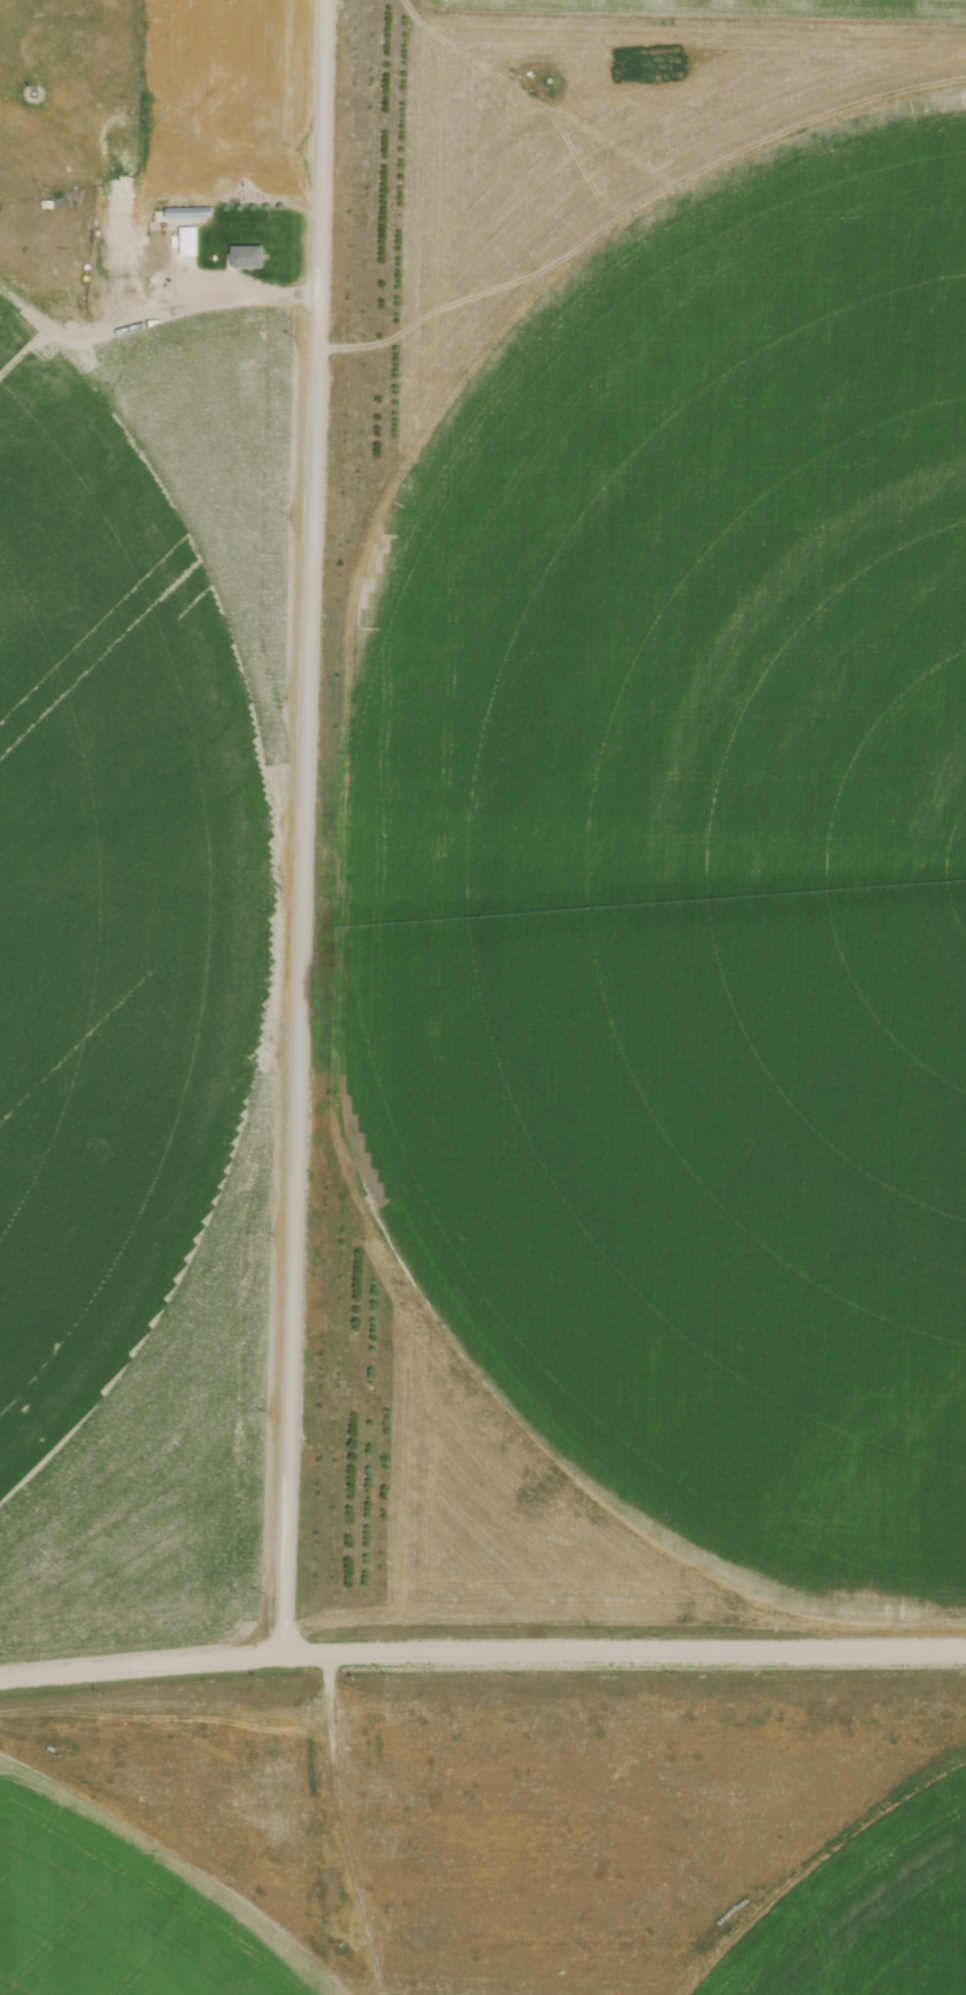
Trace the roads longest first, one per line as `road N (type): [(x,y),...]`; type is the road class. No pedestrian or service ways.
road 1 (residential): [(280,1654),(325,0)]
road 2 (residential): [(965,1647),(280,1654),(0,1679)]

